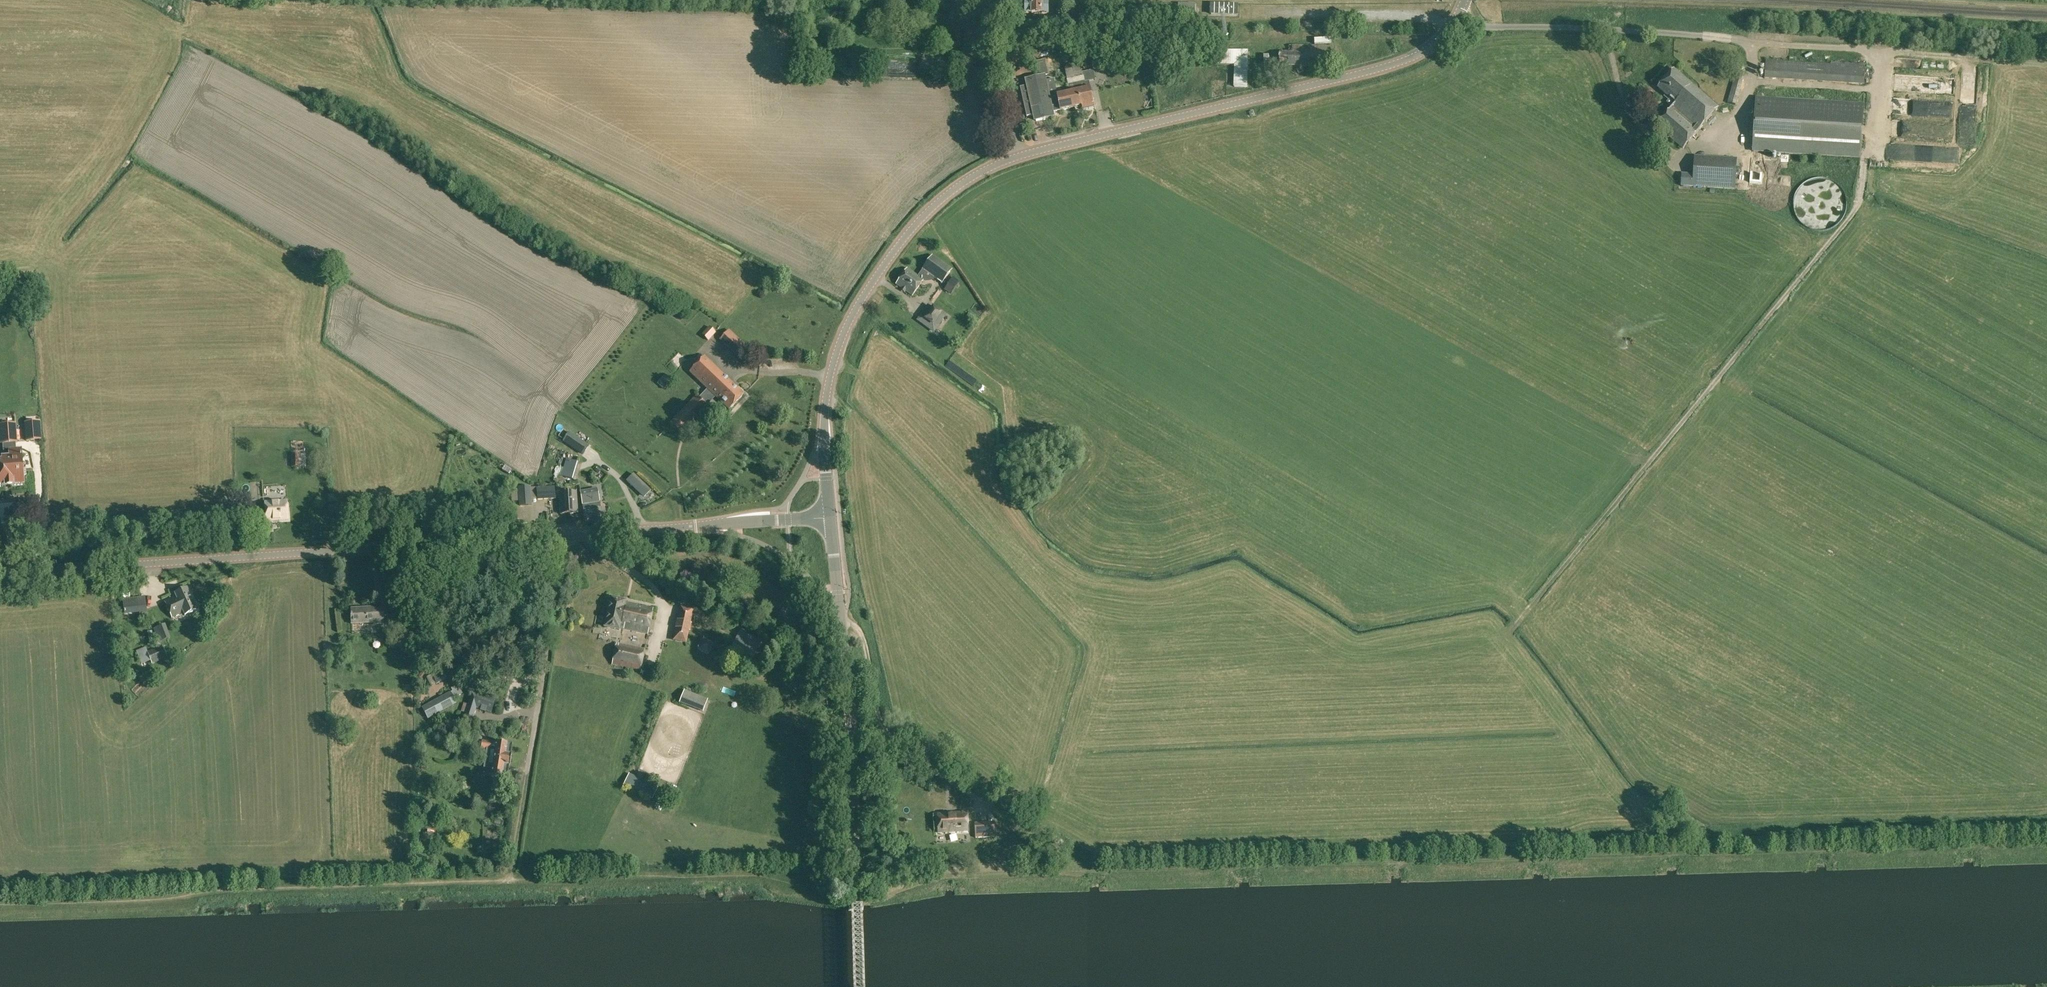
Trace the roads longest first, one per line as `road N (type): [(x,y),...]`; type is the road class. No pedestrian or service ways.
road 1 (track): [(1061,872),(2046,849)]
road 2 (secondary): [(832,517),(827,387),(838,346),(891,255),(937,202),(1017,156),(1413,58),(1438,42),(1464,0)]
road 3 (secondary): [(0,574),(832,517)]
road 4 (tertiary): [(858,986),(851,736),(832,517)]
road 5 (track): [(1003,816),(889,735),(866,641),(842,616)]
road 6 (track): [(564,536),(526,772)]
road 7 (track): [(1652,458),(1517,621)]

